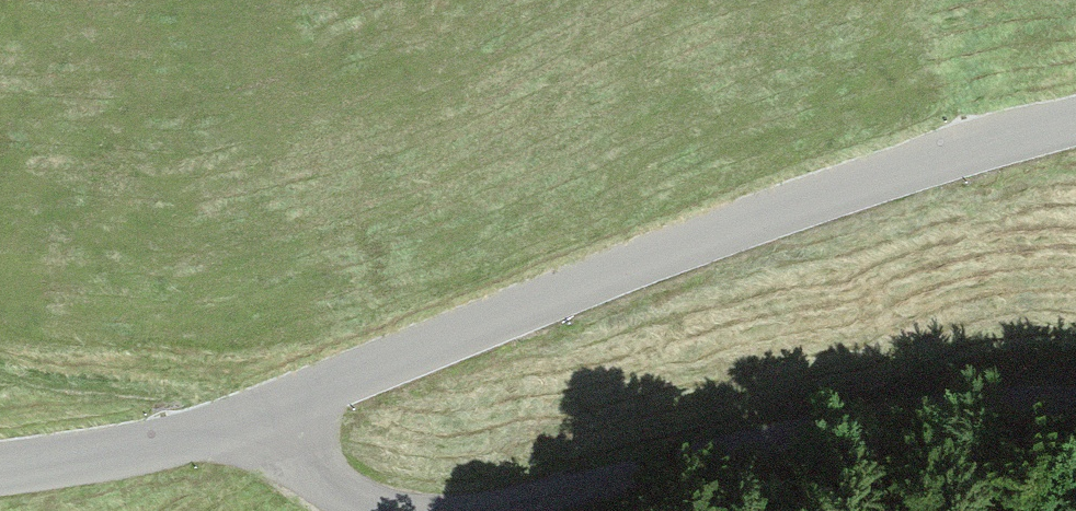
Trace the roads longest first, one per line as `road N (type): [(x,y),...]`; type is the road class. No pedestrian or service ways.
road 1 (tertiary): [(256,417),(937,161),(1075,132)]
road 2 (unclassified): [(476,510),(819,453),(1075,434)]
road 3 (tertiary): [(0,460),(256,417)]
road 4 (unclassified): [(256,417),(333,490),(405,510)]

